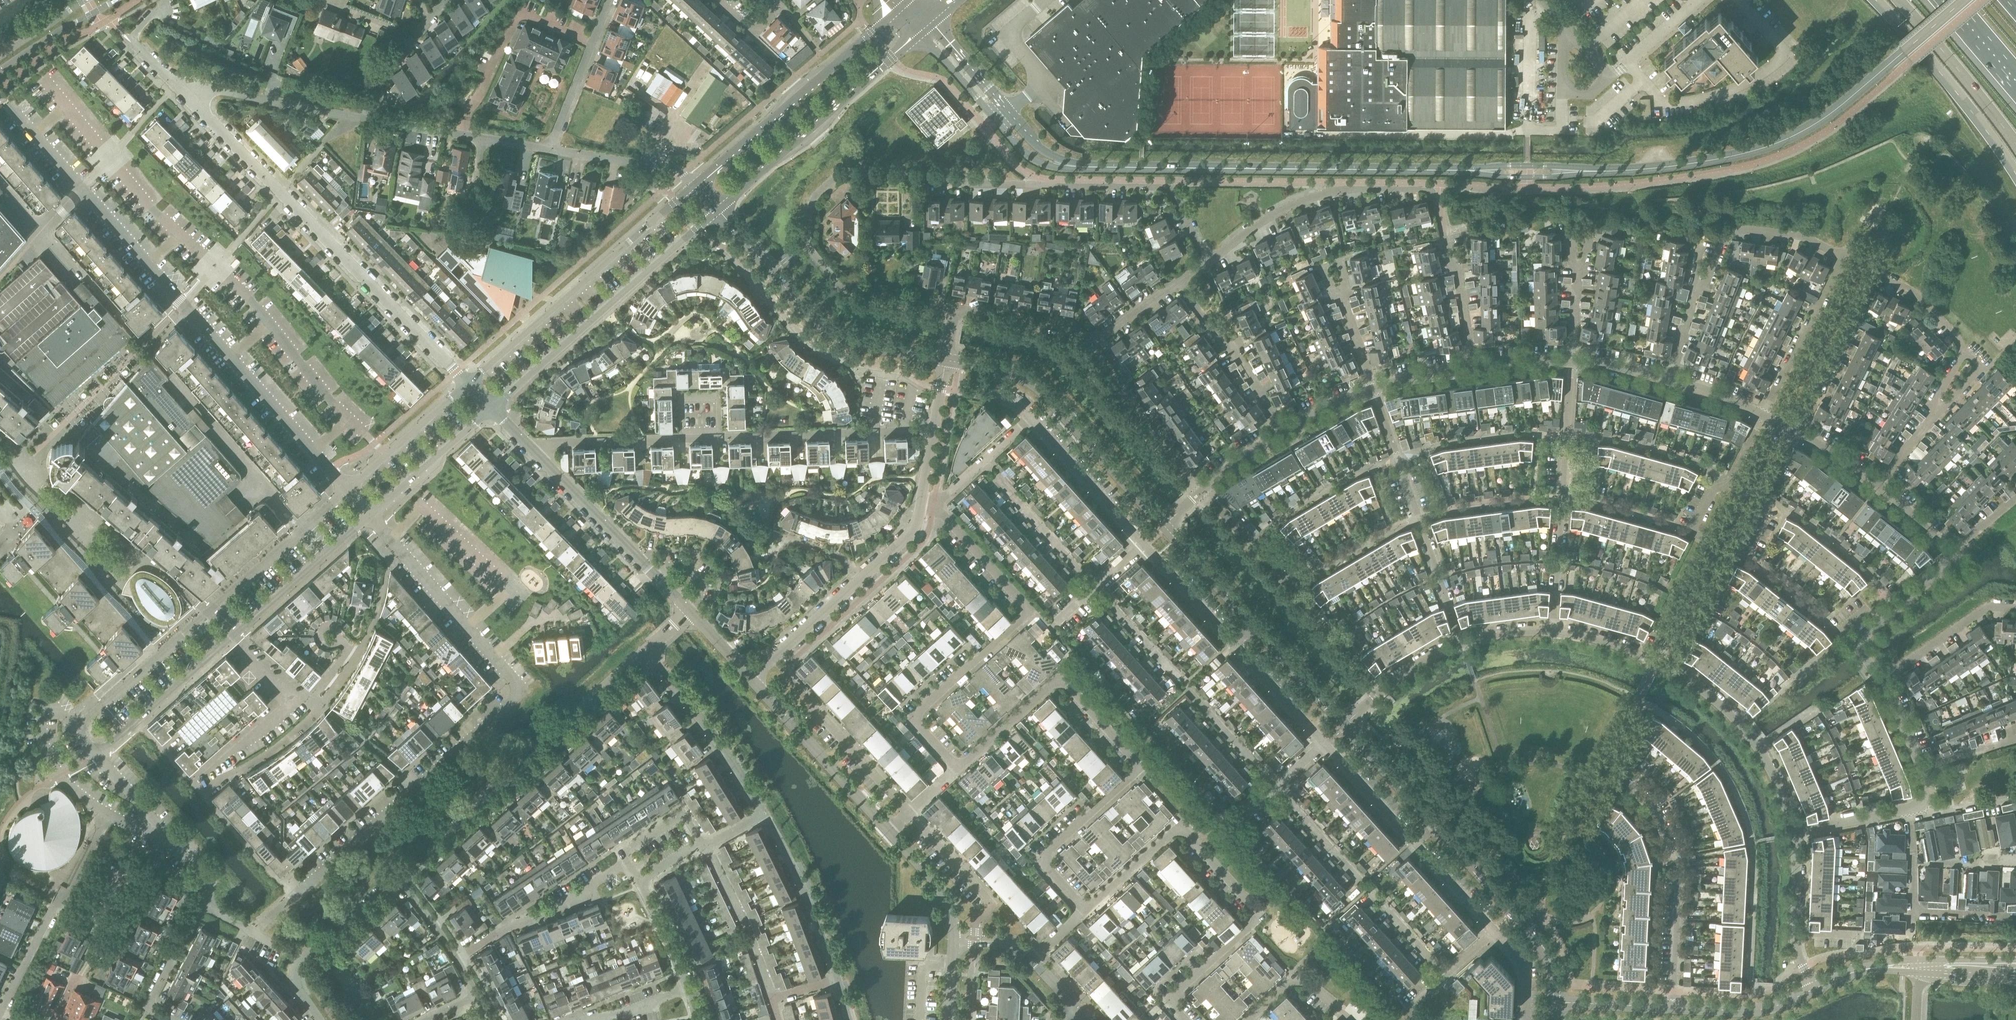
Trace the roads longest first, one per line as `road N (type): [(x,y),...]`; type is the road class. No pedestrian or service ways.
road 1 (secondary): [(1089,167),(1614,171),(1710,160),(1804,130),(1963,0)]
road 2 (residential): [(955,310),(839,284),(806,241),(811,201),(845,174),(1162,185),(1208,258)]
road 3 (residential): [(256,933),(517,693),(515,681),(369,516)]
road 4 (residential): [(1078,915),(1036,864),(1141,767),(1059,677),(959,768)]
road 5 (residential): [(301,964),(644,652)]
road 6 (residential): [(1208,258),(1297,201),(1356,188),(1430,189),(1460,276),(1471,365)]
road 7 (residential): [(468,383),(185,96)]
road 8 (residential): [(536,455),(552,442),(933,429)]
road 9 (residential): [(1184,1019),(1168,1002),(1259,918),(1191,839),(1167,835),(1078,915)]
road 10 (residential): [(959,768),(912,716),(1031,611),(935,507)]
road 11 (tertiary): [(1553,1000),(1551,964),(1540,939),(1345,725)]
road 12 (residential): [(1794,833),(1768,765),(1713,698),(1626,648),(1553,630)]
road 13 (residential): [(1795,432),(1761,495),(1764,517),(1742,557),(1692,531),(1763,415)]
road 14 (tertiary): [(492,409),(718,209)]
road 15 (tertiary): [(695,186),(468,383)]
road 16 (tertiary): [(946,360),(842,339),(805,309),(718,209)]
road 17 (tertiary): [(1162,524),(1041,388),(1008,372),(946,360)]
road 18 (residential): [(1384,691),(1201,490)]
road 19 (residential): [(1277,787),(1095,588)]
road 20 (residential): [(1553,630),(1571,362)]
road 21 (residential): [(1463,642),(1375,389)]
road 22 (tertiary): [(896,11),(695,186)]
road 23 (residential): [(1673,1007),(1673,855),(1653,807),(1604,770)]
road 24 (tertiary): [(718,209),(917,35)]
road 25 (residential): [(1447,976),(1277,787)]
road 26 (residential): [(1324,743),(1495,931)]
road 27 (residential): [(850,1019),(810,902),(769,818),(759,814)]
road 28 (residential): [(0,1012),(108,814)]
road 29 (primary): [(1875,0),(2015,174)]
road 30 (unclassified): [(198,777),(300,691),(237,632)]
road 31 (tertiary): [(688,611),(536,455)]
road 32 (tertiary): [(889,830),(752,678)]
road 33 (residential): [(759,814),(707,726),(644,652)]
road 34 (residential): [(1283,431),(1233,344),(1227,348),(1178,281)]
road 35 (residential): [(1201,490),(1135,418),(1140,412),(1092,344)]
road 36 (residential): [(185,96),(216,89),(370,119)]
road 37 (primary): [(2015,145),(1898,0)]
road 38 (unclassified): [(98,755),(237,632)]
road 39 (unclassified): [(214,608),(75,728)]
road 40 (residential): [(1879,680),(1854,644),(1953,559),(1948,553)]
road 41 (residential): [(370,119),(549,149)]
road 42 (residential): [(1763,415),(1845,255)]
road 43 (residential): [(1876,272),(1795,432)]
road 44 (unclassified): [(73,984),(165,831)]
road 45 (residential): [(148,1005),(202,903),(256,933)]
road 46 (unclassified): [(347,491),(214,608)]
road 47 (unclassified): [(237,632),(369,516)]
road 48 (unclassified): [(75,728),(47,704),(41,733),(52,763),(108,814)]
road 49 (residential): [(1030,416),(1144,542)]
road 50 (unclassified): [(369,516),(492,409)]
road 51 (unclassified): [(468,383),(347,491)]
road 52 (residential): [(610,0),(549,149)]
road 53 (residential): [(1815,989),(1795,950),(1794,833)]
road 54 (residential): [(1879,680),(1992,604),(2015,605)]
road 55 (residential): [(1095,588),(993,473)]
road 56 (residential): [(549,149),(663,165),(695,186)]
road 57 (residential): [(698,1019),(640,880)]
road 58 (residential): [(752,678),(862,578)]
road 59 (residential): [(2015,917),(1912,910),(1911,865)]
road 60 (tertiary): [(1673,1007),(1751,1011),(1815,989)]
road 61 (residential): [(909,812),(811,706)]
road 62 (residential): [(1092,344),(1079,332),(955,310)]
road 63 (residential): [(1720,251),(1742,228),(1803,235),(1845,255)]
road 64 (tertiary): [(1345,725),(1252,624)]
road 65 (residential): [(1232,642),(1324,743)]
road 66 (tertiary): [(1252,624),(1162,524)]
road 67 (tertiary): [(0,71),(114,0)]
road 68 (residential): [(1144,542),(1232,642)]
road 69 (residential): [(935,507),(1030,416)]
road 70 (residential): [(1348,1019),(1295,979),(1248,1019)]
road 71 (tertiary): [(954,937),(935,883),(889,830)]
road 72 (residential): [(993,905),(909,812)]
road 73 (tertiary): [(1553,1000),(1673,1007)]

